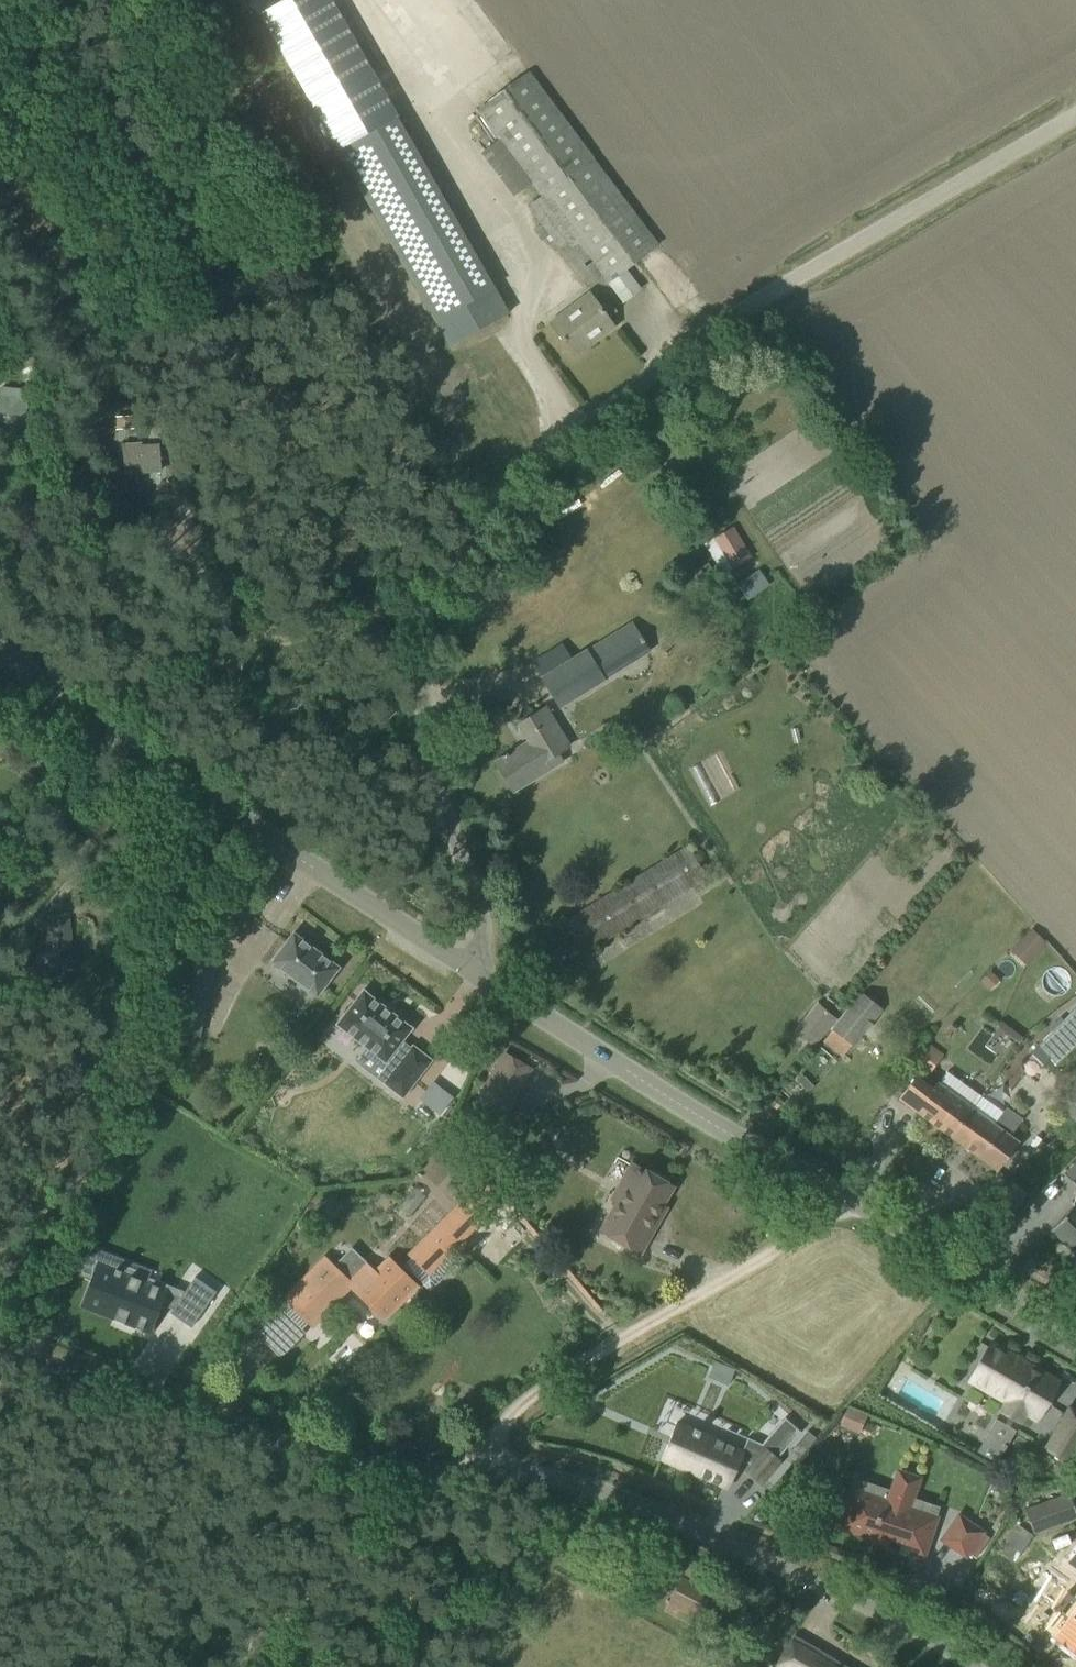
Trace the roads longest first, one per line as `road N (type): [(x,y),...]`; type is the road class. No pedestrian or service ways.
road 1 (unclassified): [(991,1666),(915,1604),(617,1463),(550,1444),(415,1449),(344,1439),(0,1320)]
road 2 (track): [(854,1202),(507,1398),(472,1447),(302,1557),(182,1666)]
road 3 (unclassified): [(477,972),(484,930),(424,733),(423,629),(434,587),(494,504),(653,375)]
road 4 (unclassified): [(1075,1339),(477,972)]
road 5 (unclassified): [(477,972),(0,648)]
road 6 (unclassified): [(1075,116),(775,287),(653,375)]

